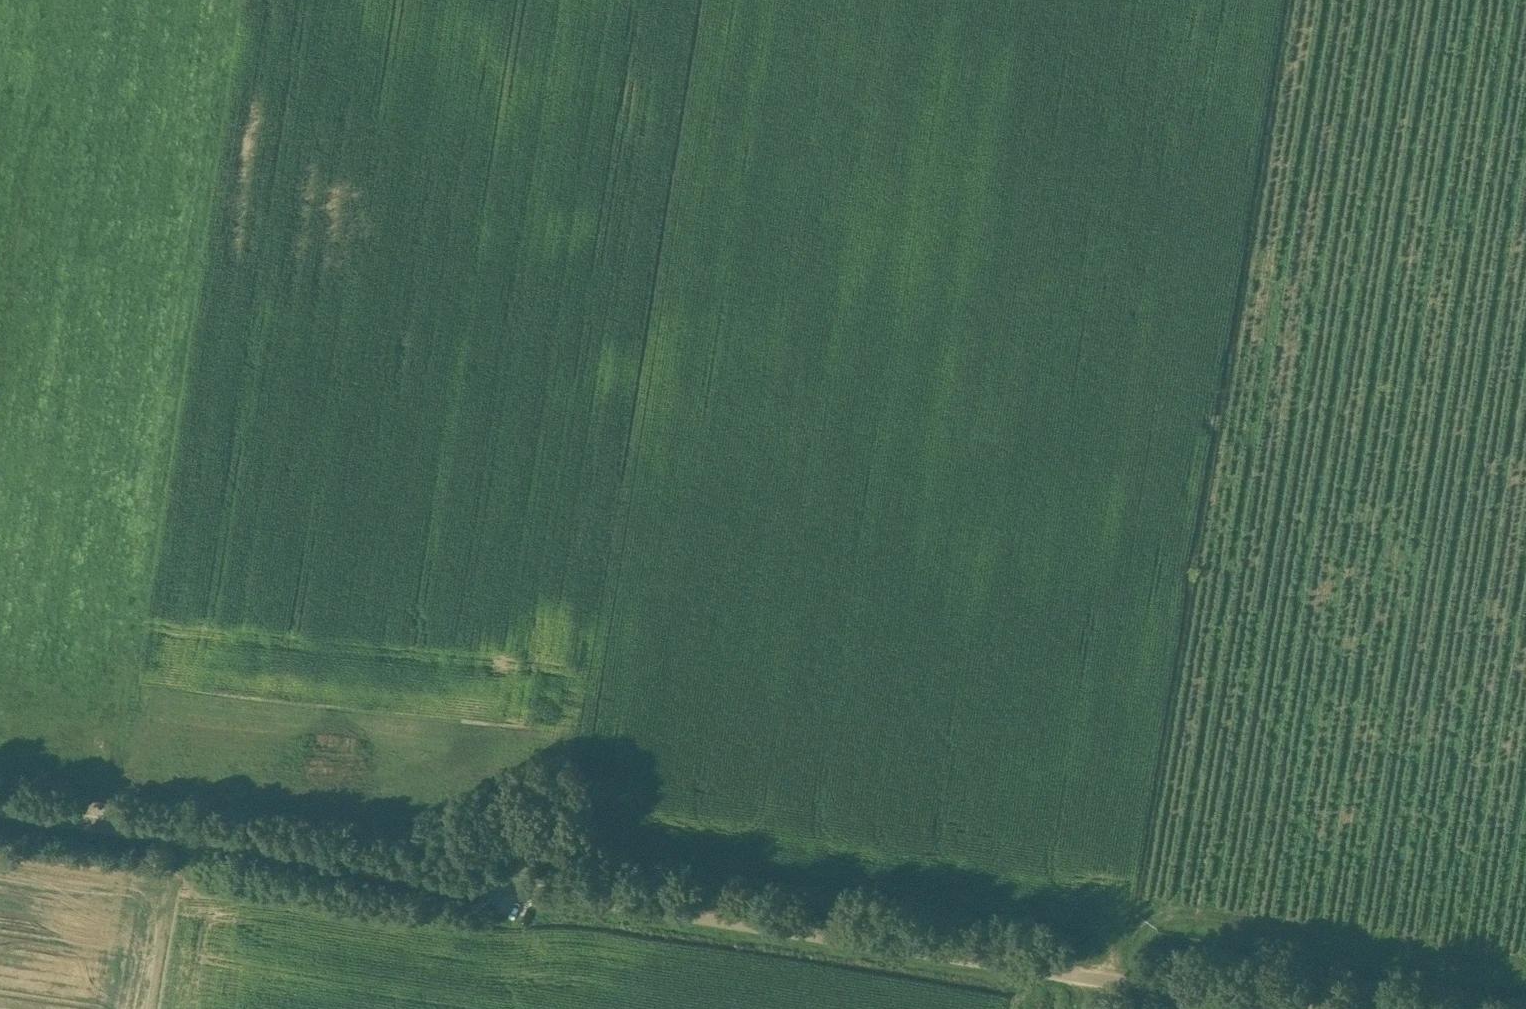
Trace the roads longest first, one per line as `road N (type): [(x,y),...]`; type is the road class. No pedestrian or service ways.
road 1 (unclassified): [(0,809),(1291,1008)]

